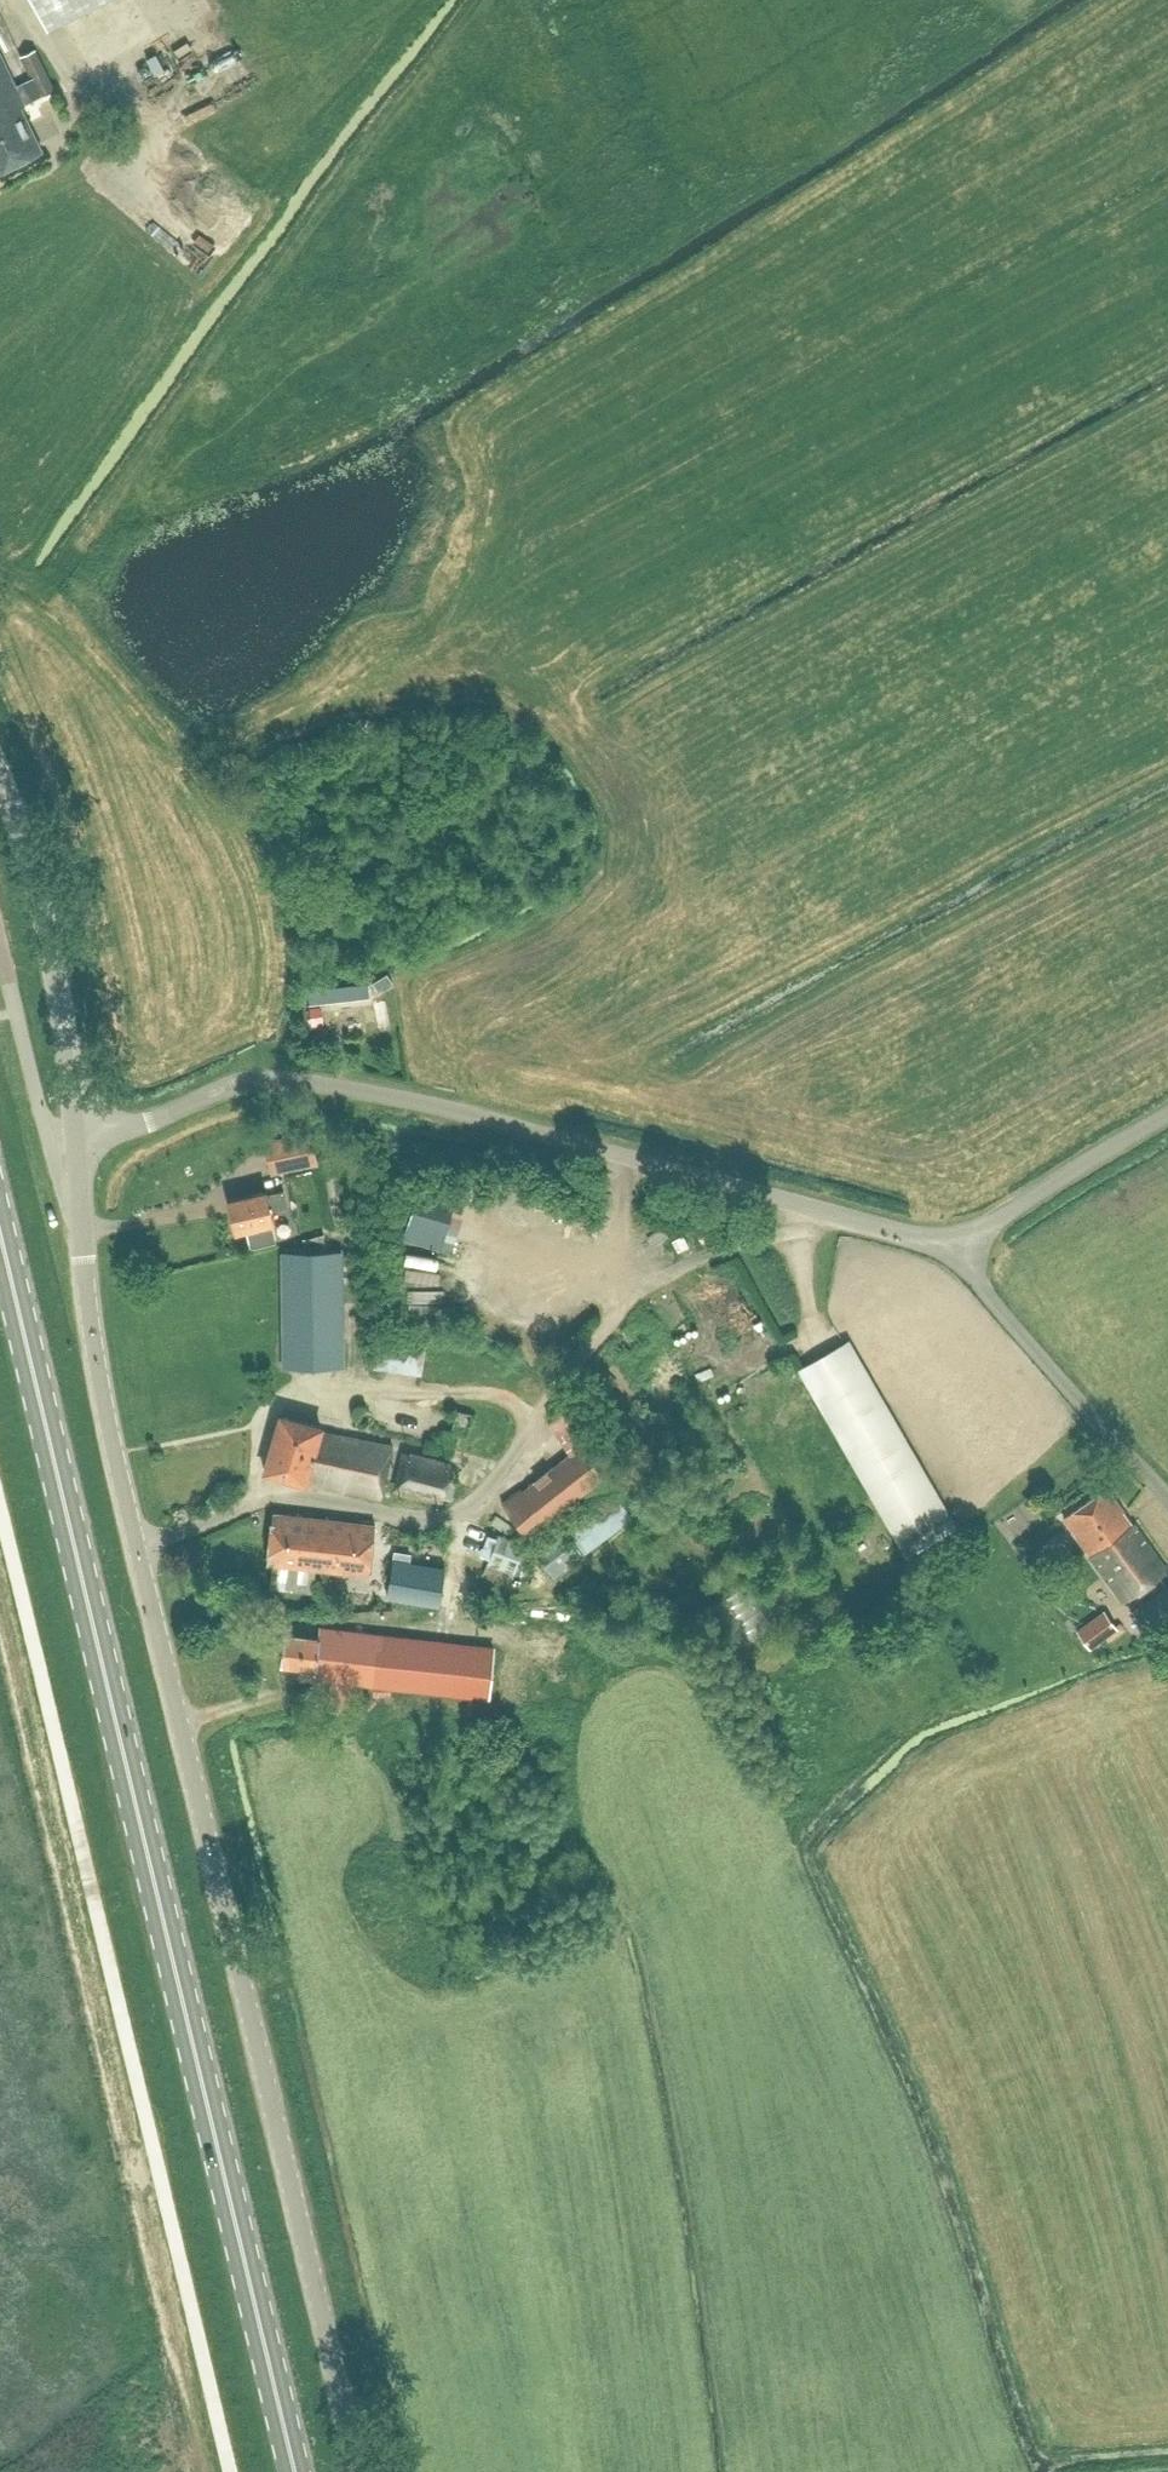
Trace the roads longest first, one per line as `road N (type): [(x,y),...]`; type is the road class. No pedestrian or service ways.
road 1 (unclassified): [(357,2471),(102,1412),(84,1222)]
road 2 (primary): [(294,2471),(0,1234)]
road 3 (unclassified): [(946,1244),(378,1092),(263,1078),(79,1142)]
road 4 (unclassified): [(79,1142),(46,931),(0,776)]
road 5 (unclassified): [(1167,1486),(946,1244)]
road 6 (unclassified): [(84,1222),(41,1110),(0,949)]
road 7 (unclassified): [(946,1244),(1167,1117)]

